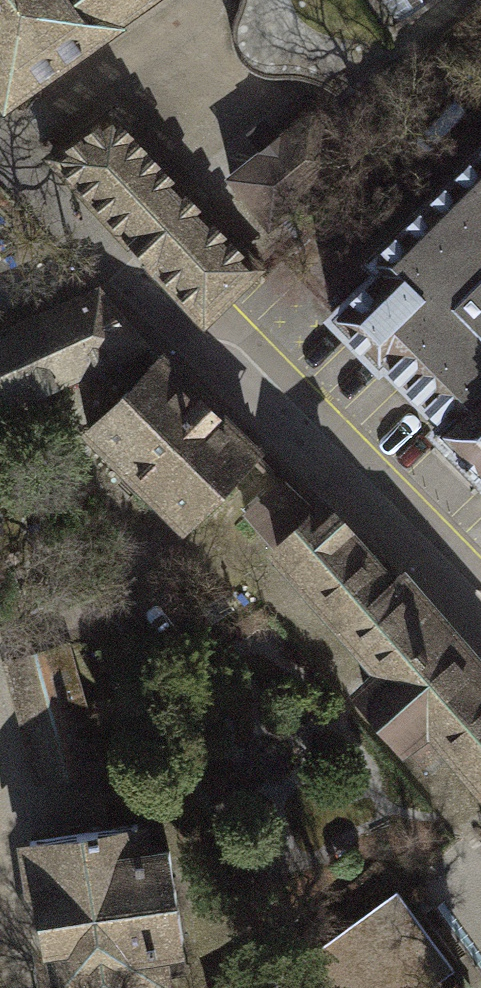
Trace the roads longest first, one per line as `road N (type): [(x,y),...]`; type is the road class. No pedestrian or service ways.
road 1 (residential): [(480,630),(0,150)]

